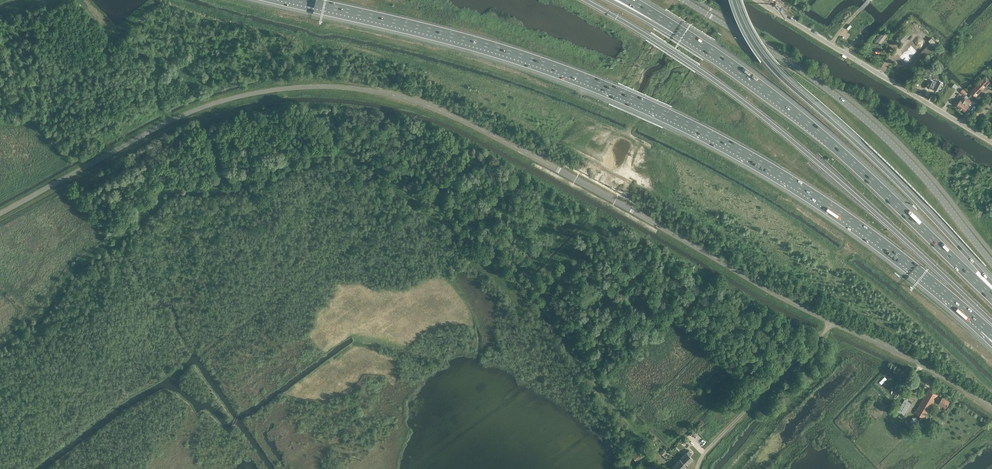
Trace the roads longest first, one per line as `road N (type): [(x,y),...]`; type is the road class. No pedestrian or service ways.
road 1 (unclassified): [(0,214),(213,104),(282,89),(362,90),(468,123),(832,321)]
road 2 (motorway): [(300,0),(521,56),(683,121),(840,213),(985,328)]
road 3 (motorway): [(586,0),(761,116),(991,322)]
road 4 (motorway): [(991,297),(808,124),(678,29)]
road 5 (secondary): [(991,262),(863,118),(683,0)]
road 6 (motorway): [(991,286),(766,59),(734,0)]
road 7 (unclassified): [(991,407),(832,321)]
road 8 (track): [(423,65),(311,44),(314,87)]
road 9 (tertiary): [(757,0),(883,77)]
road 10 (tertiary): [(991,143),(883,77)]

